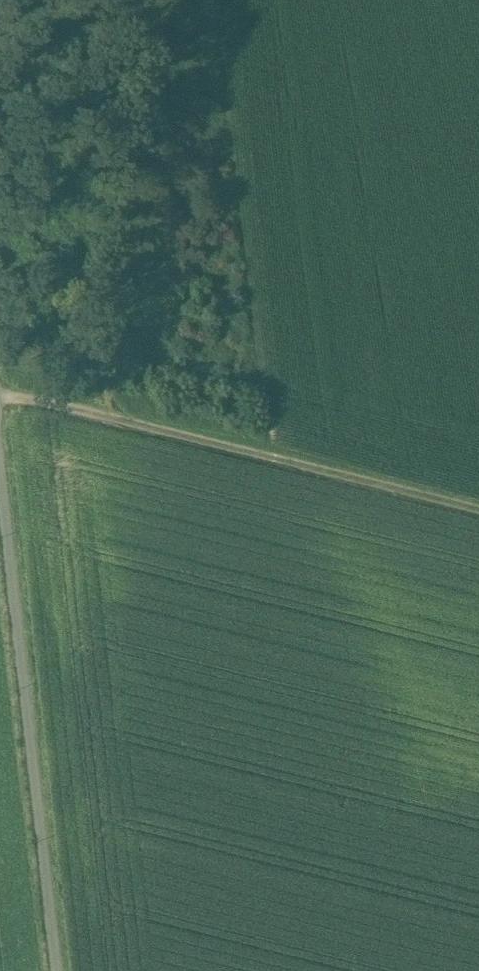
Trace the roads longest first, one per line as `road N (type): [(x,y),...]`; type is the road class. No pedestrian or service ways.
road 1 (unclassified): [(56,970),(0,465)]
road 2 (track): [(0,396),(478,511)]

